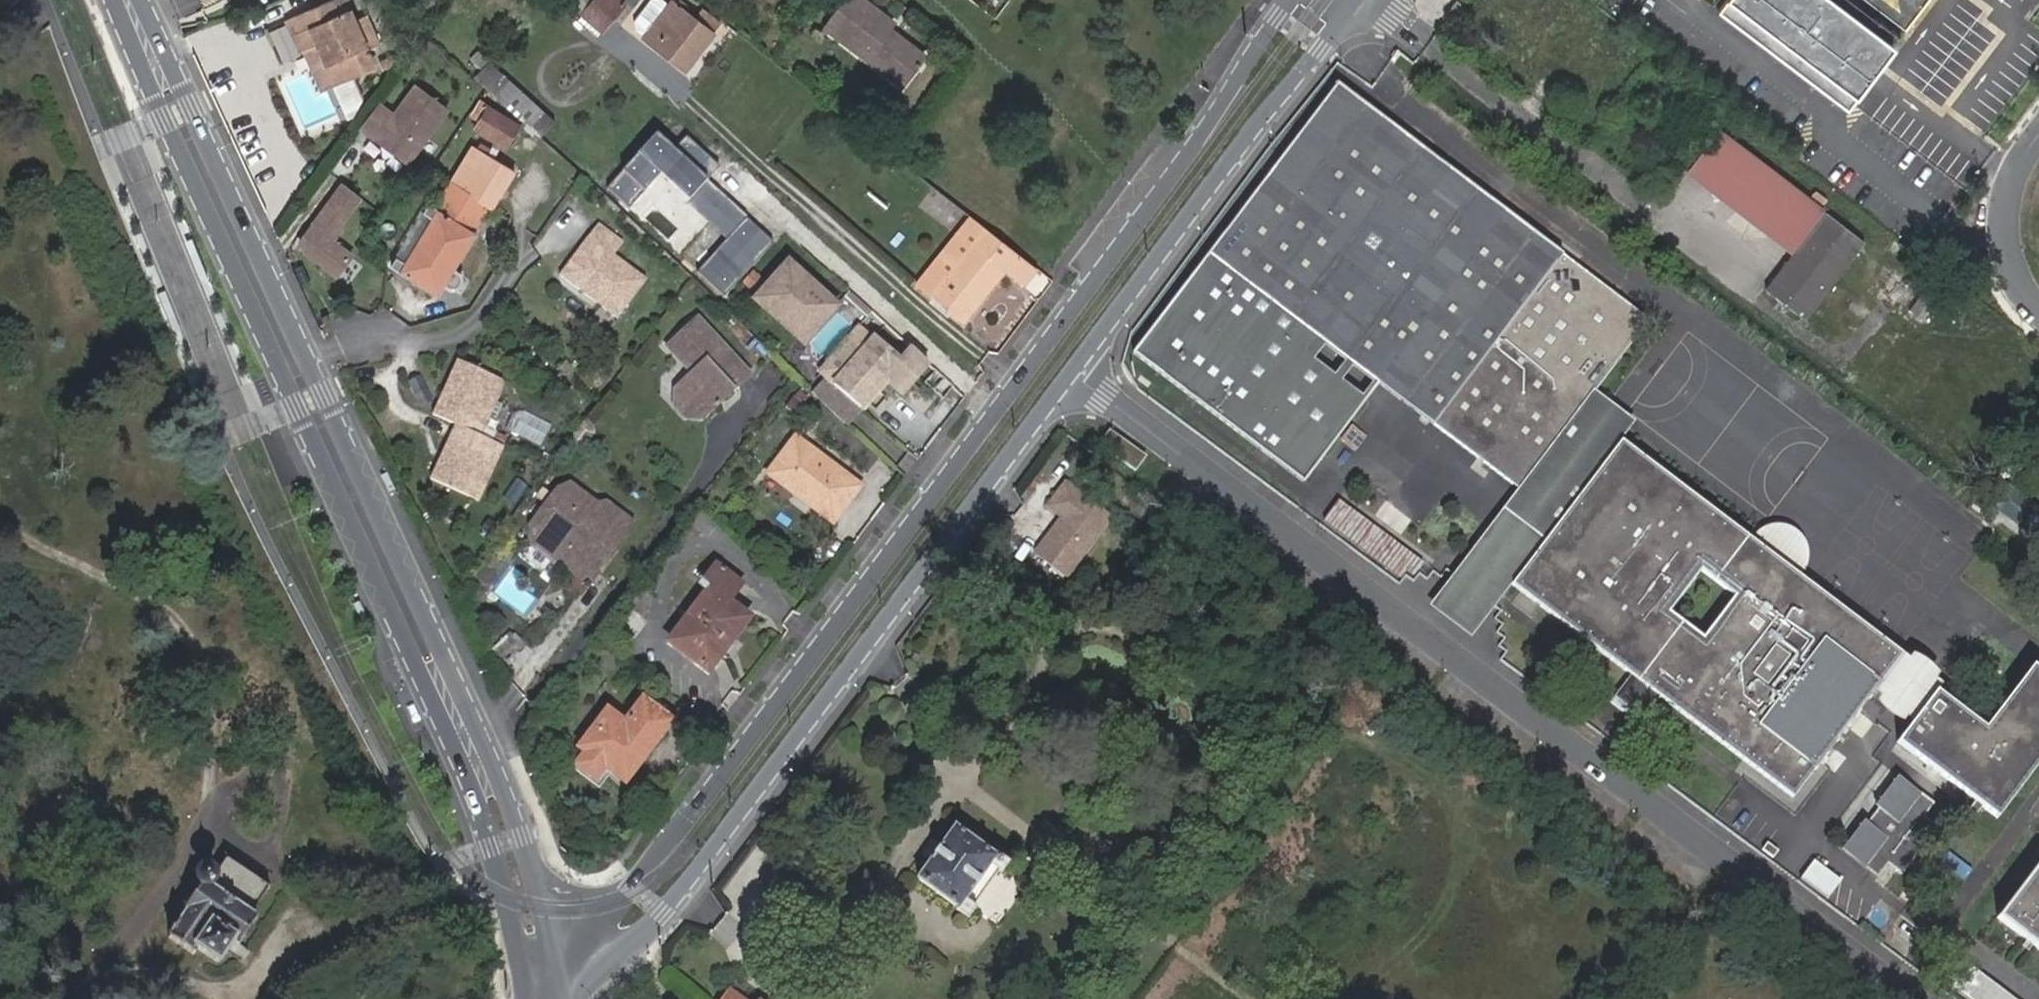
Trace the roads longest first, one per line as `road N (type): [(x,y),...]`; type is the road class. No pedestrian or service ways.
road 1 (tertiary): [(561,995),(664,914),(1358,0)]
road 2 (tertiary): [(1291,0),(1196,143),(619,900),(561,995)]
road 3 (secondary): [(113,0),(466,774),(505,896),(526,998)]
road 4 (secondary): [(561,995),(521,837),(493,766),(140,0)]
road 5 (unclassified): [(2038,137),(2012,182),(2008,242),(2017,277),(2038,310)]

